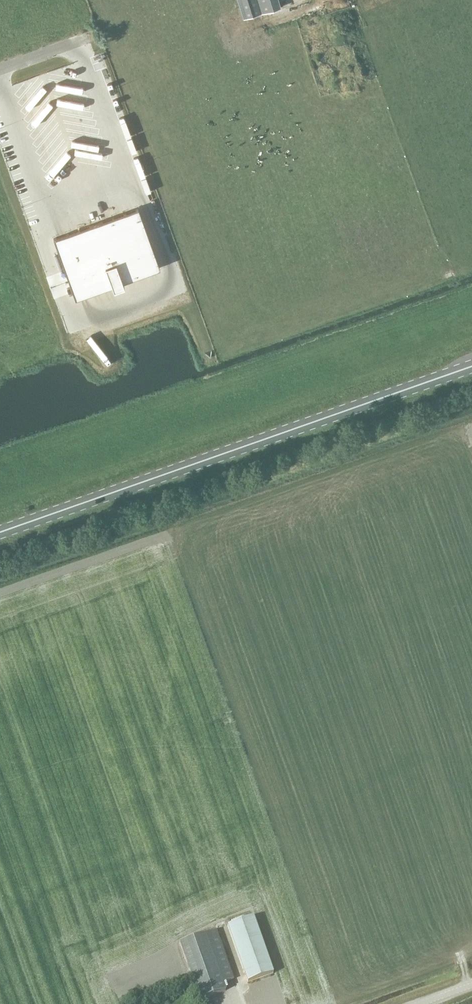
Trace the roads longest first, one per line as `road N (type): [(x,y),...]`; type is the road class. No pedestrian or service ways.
road 1 (primary): [(0,533),(471,367)]

